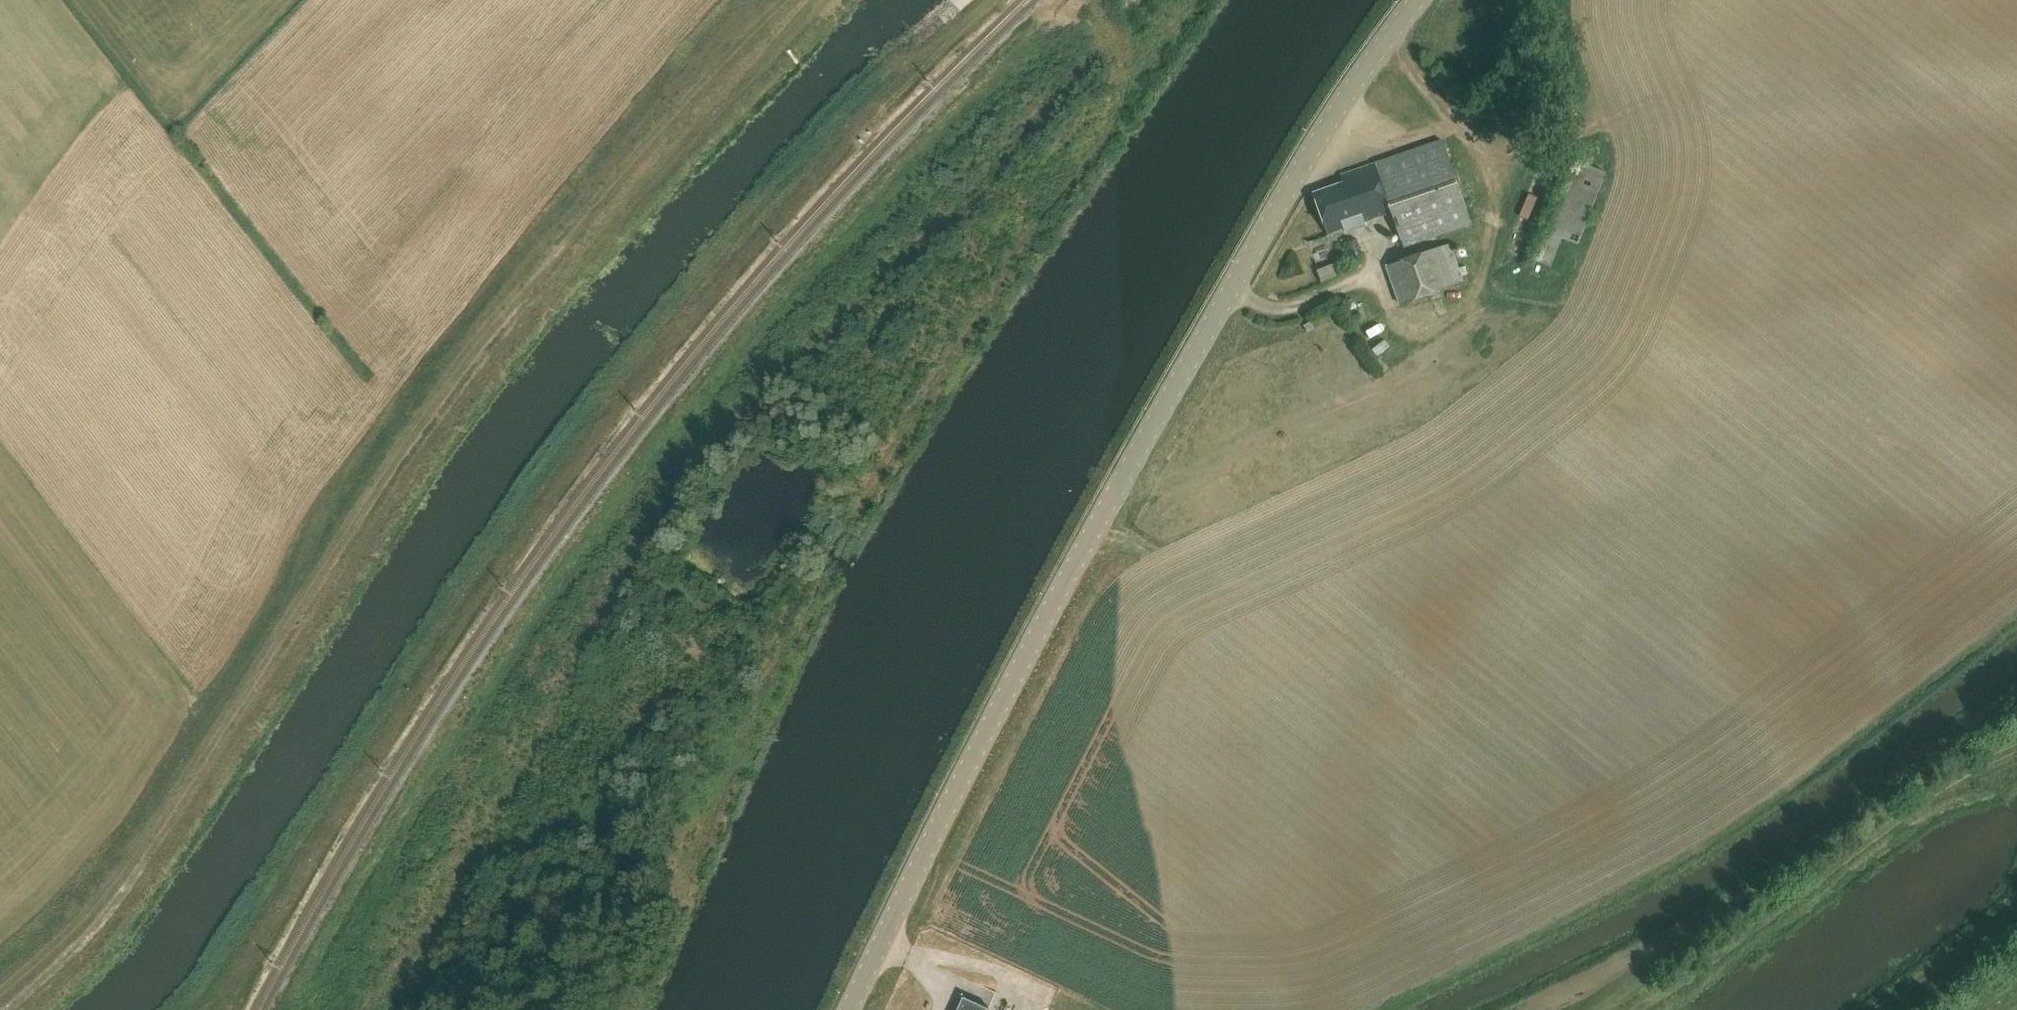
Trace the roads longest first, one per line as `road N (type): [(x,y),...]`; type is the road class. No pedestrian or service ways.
road 1 (tertiary): [(849,1009),(986,730),(1229,288),(1417,0)]

